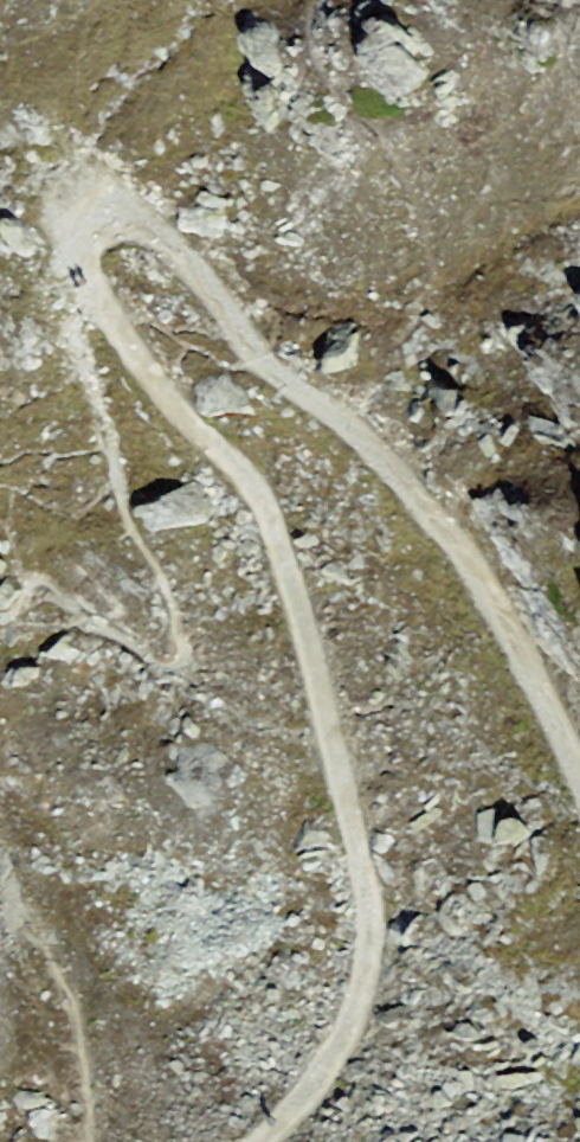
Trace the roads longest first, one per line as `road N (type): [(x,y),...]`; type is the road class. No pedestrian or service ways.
road 1 (track): [(261,1141),(295,1117),(358,1018),(372,913),(282,542),(245,476),(181,411),(101,304)]
road 2 (track): [(101,304),(79,253),(94,219),(125,210),(160,231),(265,358),(402,469),(543,694),(579,786)]

